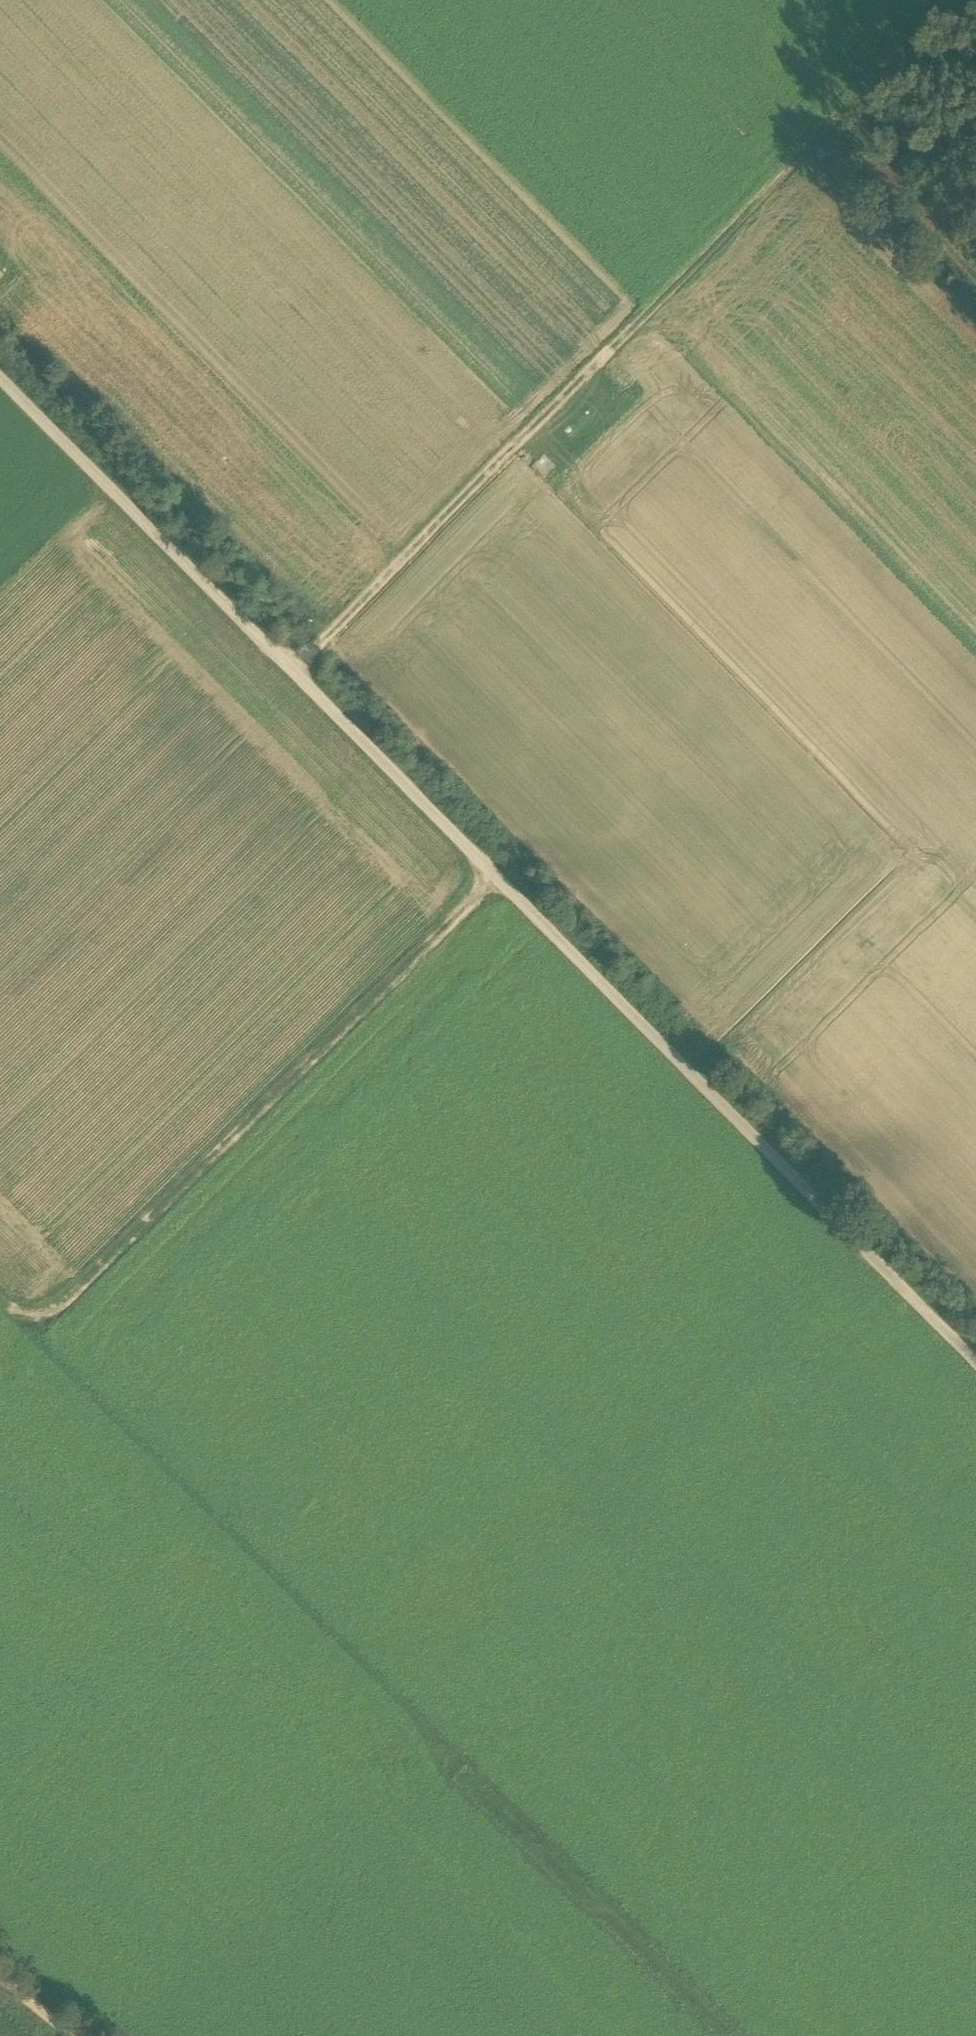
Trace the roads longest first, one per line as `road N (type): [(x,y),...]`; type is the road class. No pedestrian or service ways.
road 1 (unclassified): [(975,1360),(0,379)]
road 2 (track): [(291,670),(960,0)]
road 3 (track): [(0,1300),(22,1322),(47,1320),(498,881)]

